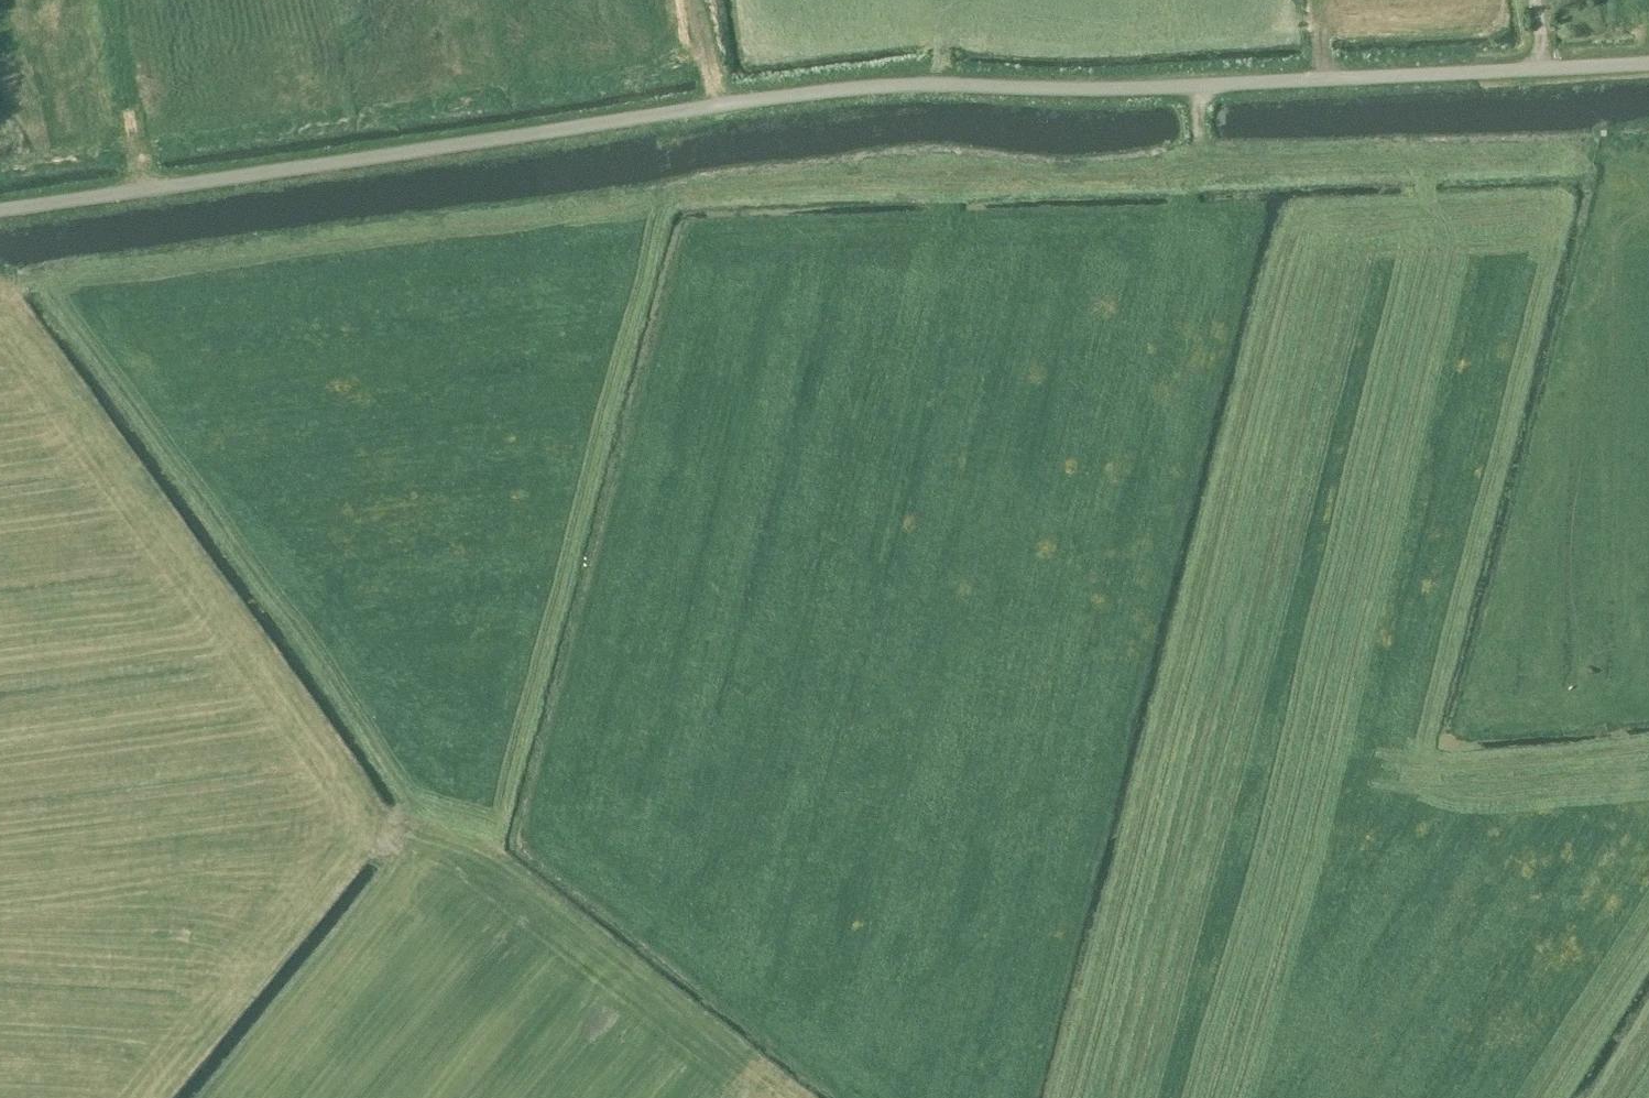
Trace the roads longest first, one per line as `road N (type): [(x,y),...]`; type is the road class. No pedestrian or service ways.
road 1 (unclassified): [(0,211),(848,90),(1161,88),(1648,65)]

